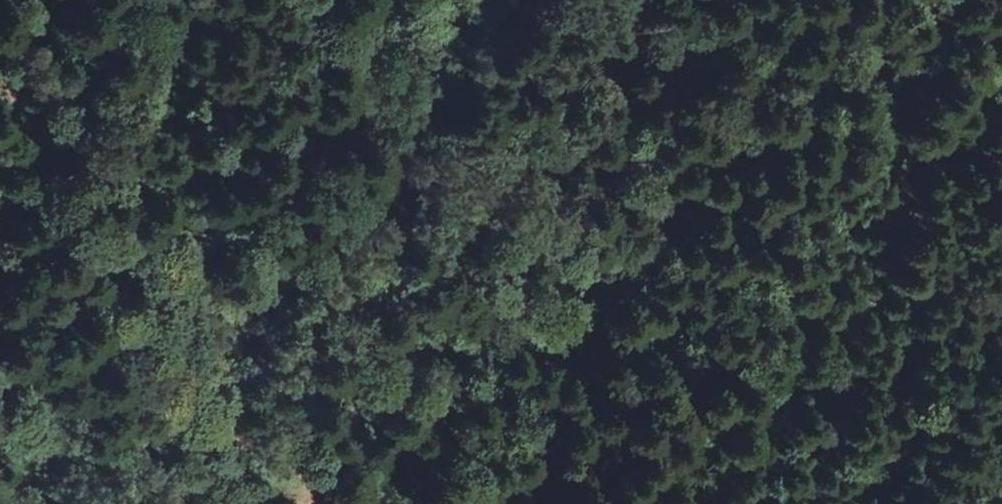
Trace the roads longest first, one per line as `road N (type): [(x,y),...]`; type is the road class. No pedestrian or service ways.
road 1 (track): [(759,503),(792,366),(846,244),(929,0)]

